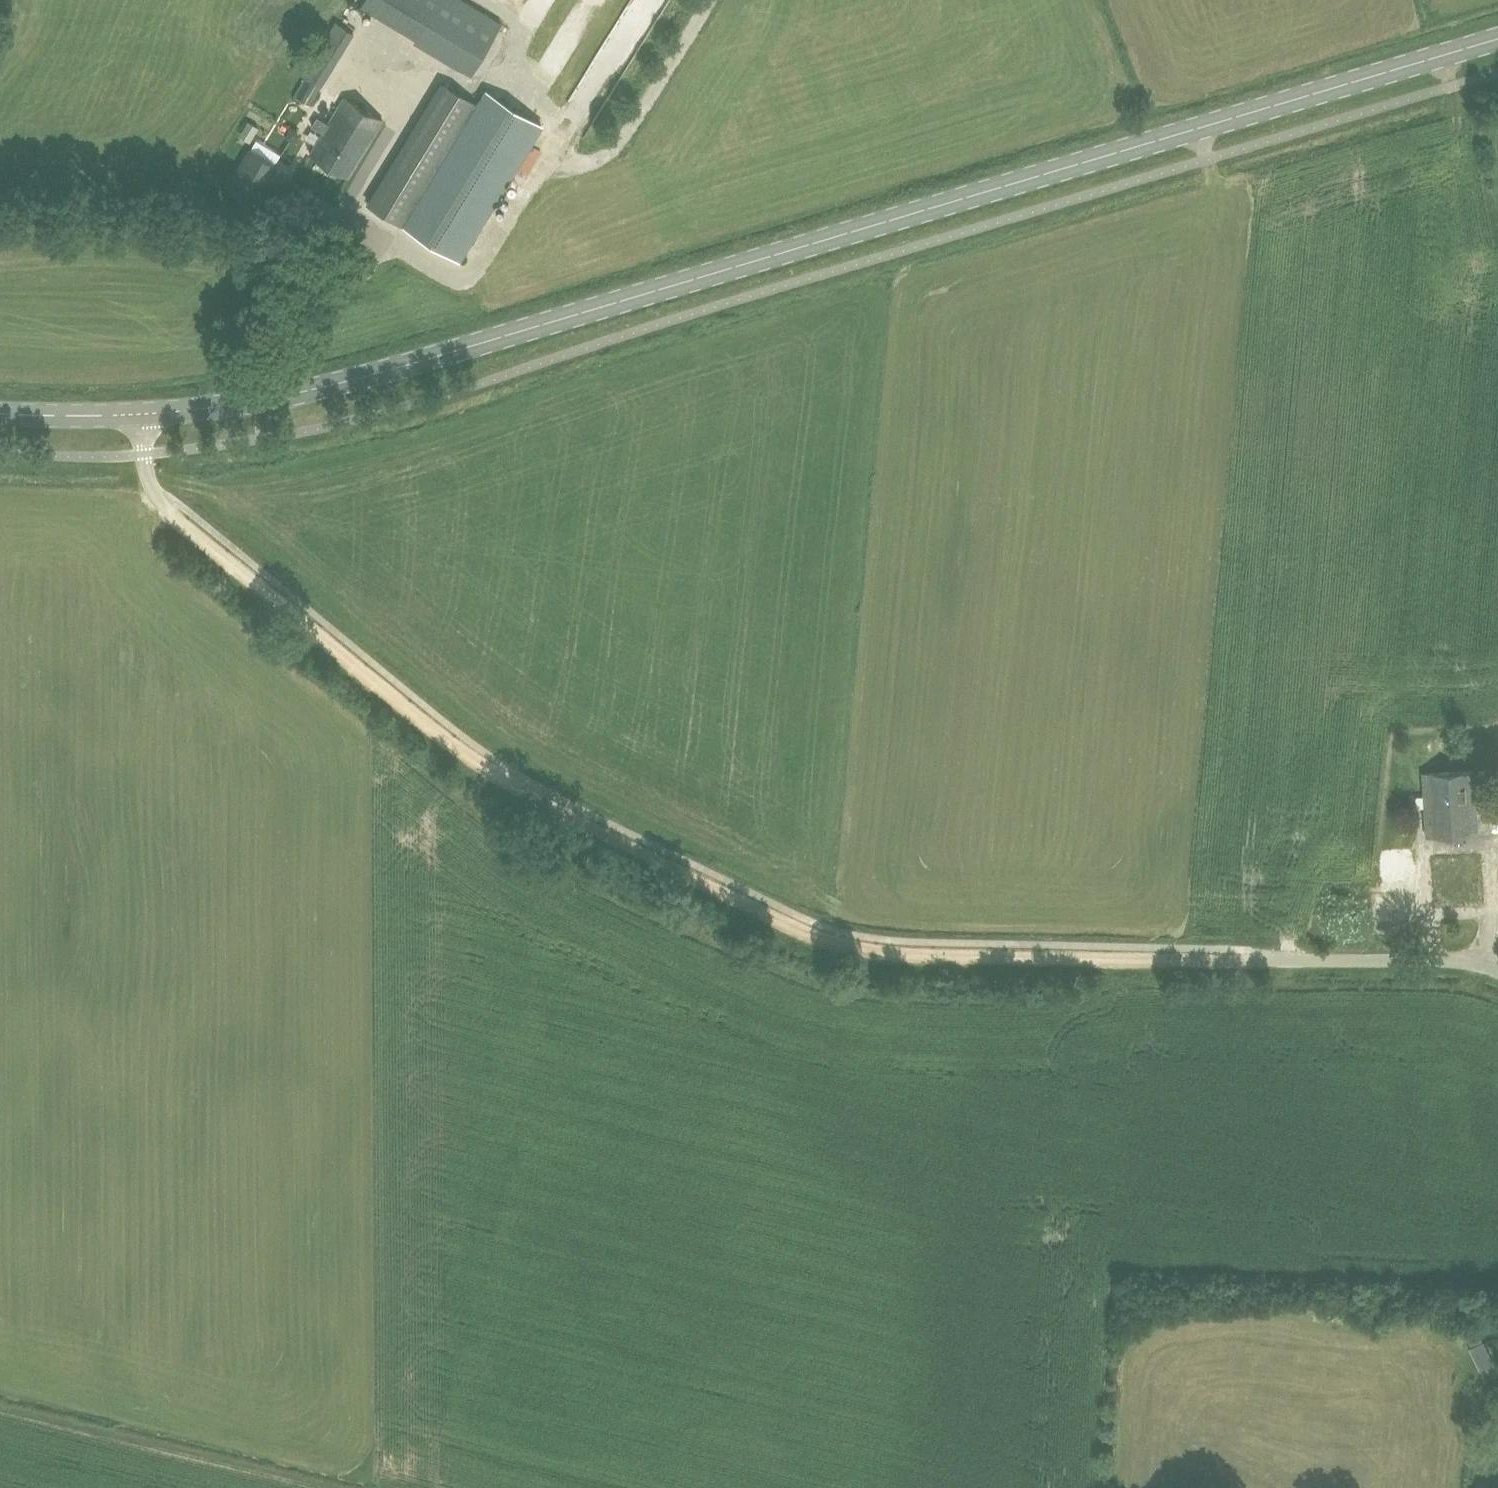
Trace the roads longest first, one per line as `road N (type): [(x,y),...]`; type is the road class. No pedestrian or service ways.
road 1 (secondary): [(1497,36),(279,398)]
road 2 (track): [(1248,956),(909,956),(862,952),(802,932),(499,781),(168,507)]
road 3 (unclassified): [(1497,971),(1450,959),(1248,956)]
road 4 (secondary): [(0,414),(143,416)]
road 5 (secondary): [(143,416),(279,398)]

